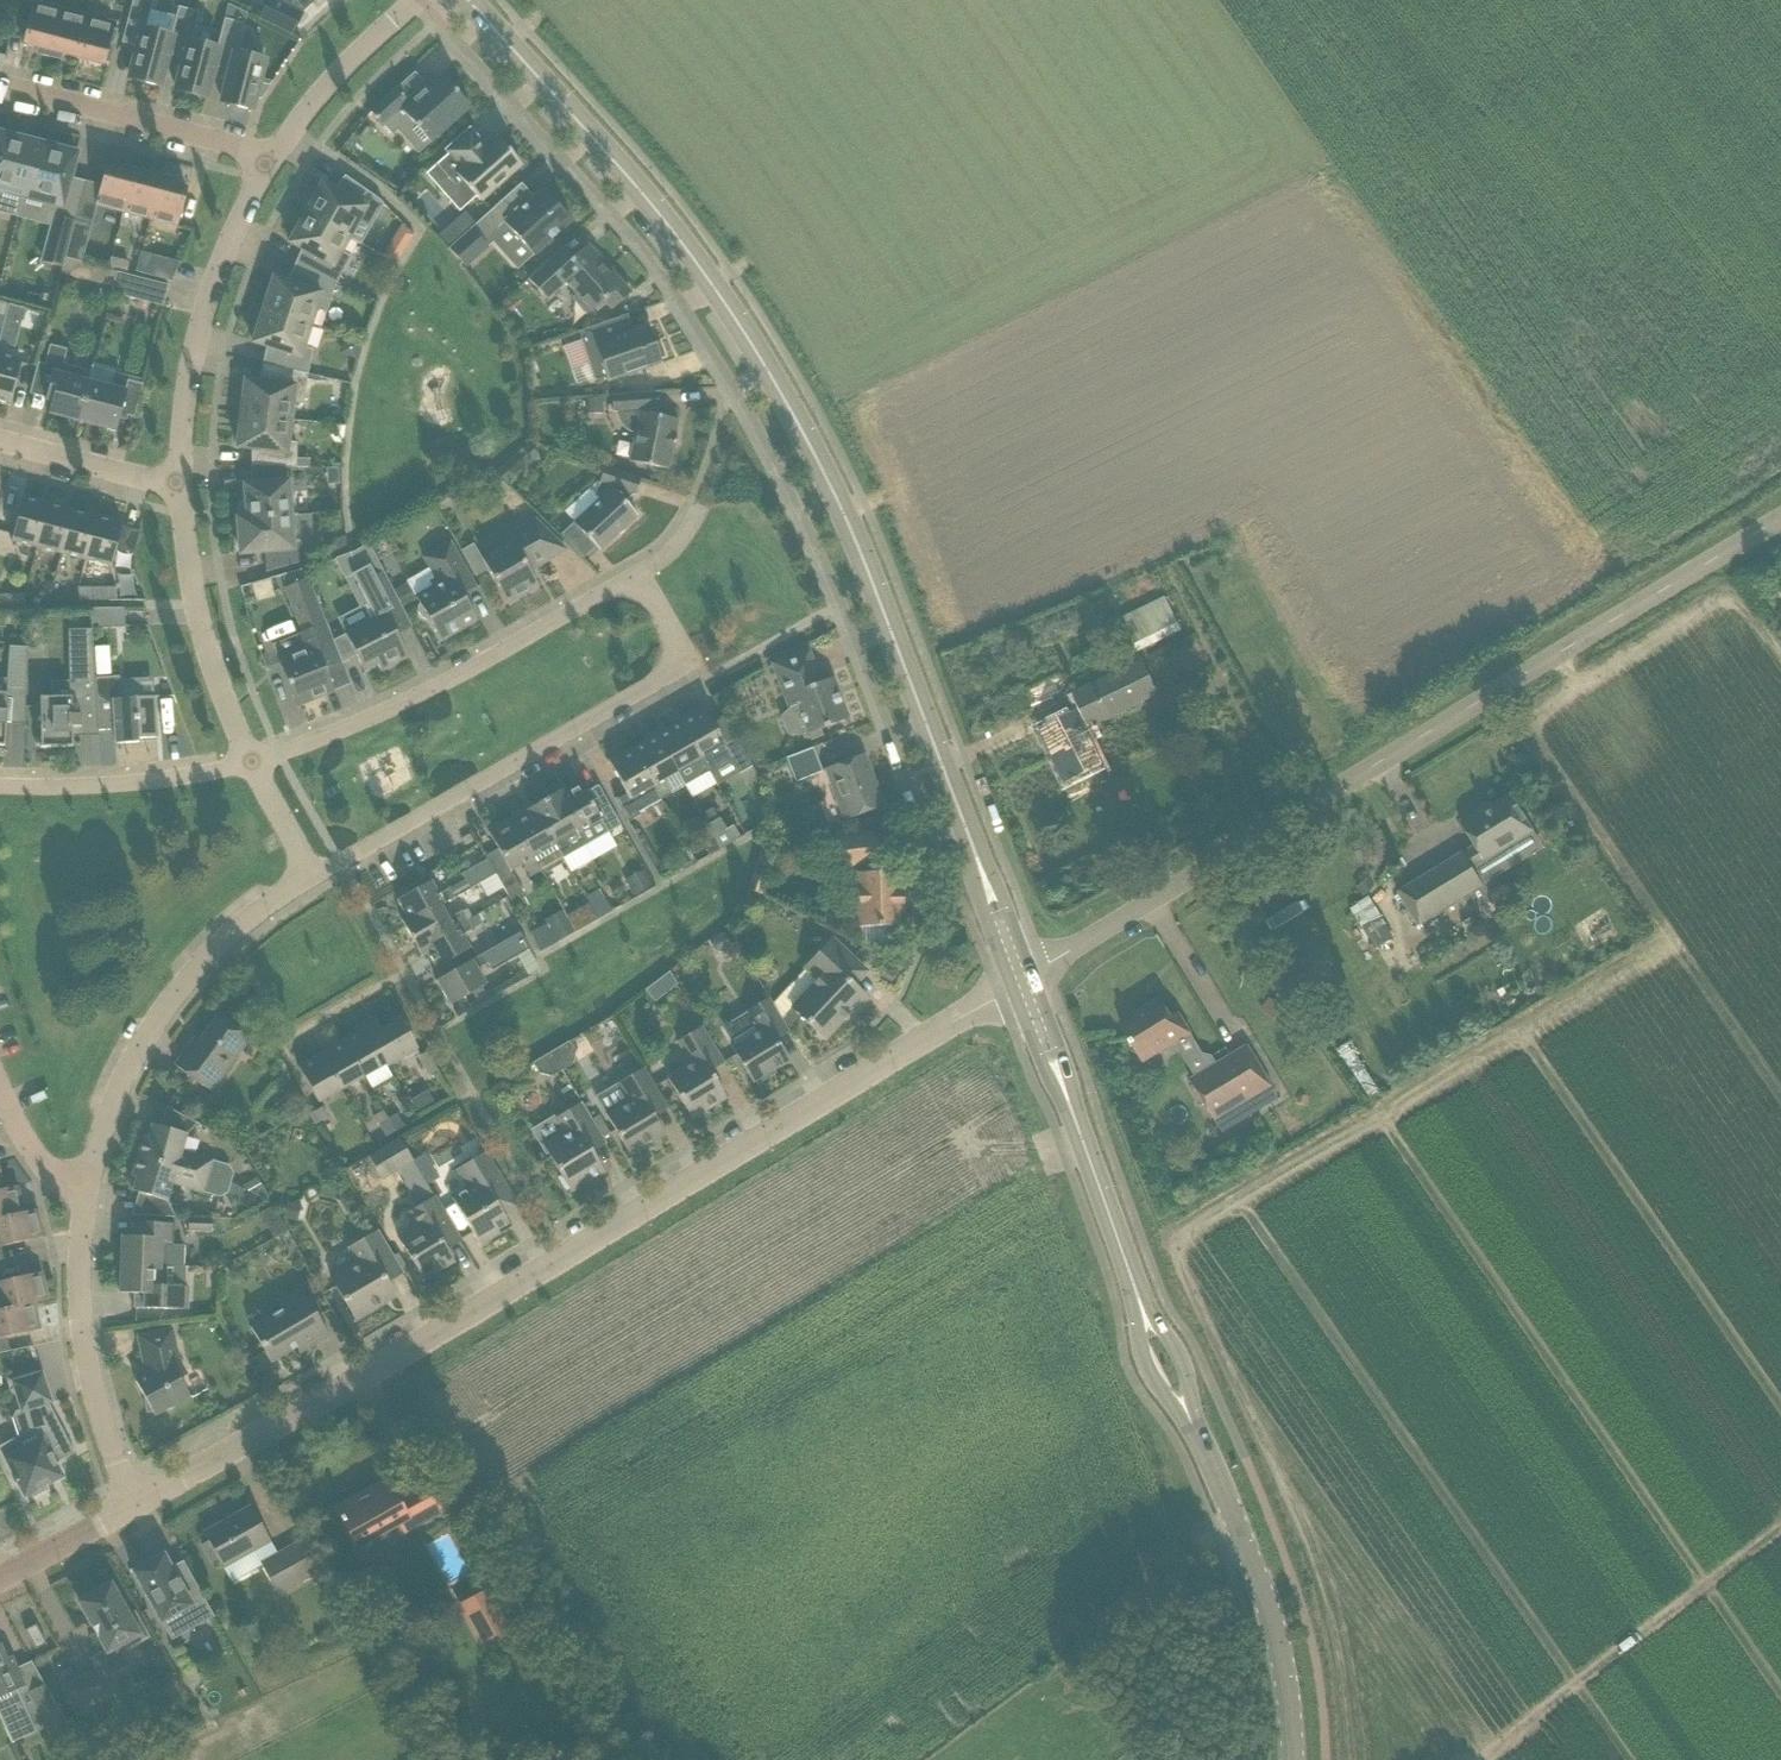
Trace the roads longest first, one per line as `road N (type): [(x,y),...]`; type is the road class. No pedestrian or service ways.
road 1 (tertiary): [(1023,984),(847,525),(773,384),(703,274),(461,0)]
road 2 (unclassified): [(137,1504),(1023,984)]
road 3 (unclassified): [(1023,984),(1780,518)]
road 4 (residential): [(313,880),(688,678),(658,603),(632,580)]
road 5 (residential): [(248,764),(436,692),(632,580)]
road 6 (residential): [(89,1182),(109,1113),(165,1006),(223,940),(313,880)]
road 7 (tertiary): [(1294,1759),(1287,1664),(1194,1425)]
road 8 (residential): [(176,485),(186,366),(265,164)]
road 9 (residential): [(137,1504),(111,1451),(88,1363),(79,1239),(89,1182)]
road 10 (tertiary): [(1139,1293),(1023,984)]
road 11 (residential): [(248,764),(197,613),(176,485)]
road 12 (residential): [(265,164),(246,150),(0,85)]
road 13 (residential): [(0,788),(127,783),(248,764)]
road 14 (residential): [(265,164),(323,89),(415,0)]
road 15 (residential): [(176,485),(0,443)]
road 16 (unclassified): [(0,1576),(137,1504)]
road 17 (tertiary): [(1139,1293),(1141,1354),(1194,1425)]
road 18 (tertiary): [(1194,1425),(1181,1353),(1139,1293)]
road 19 (residential): [(0,1092),(50,1172),(89,1182)]
road 20 (residential): [(313,880),(248,764)]

